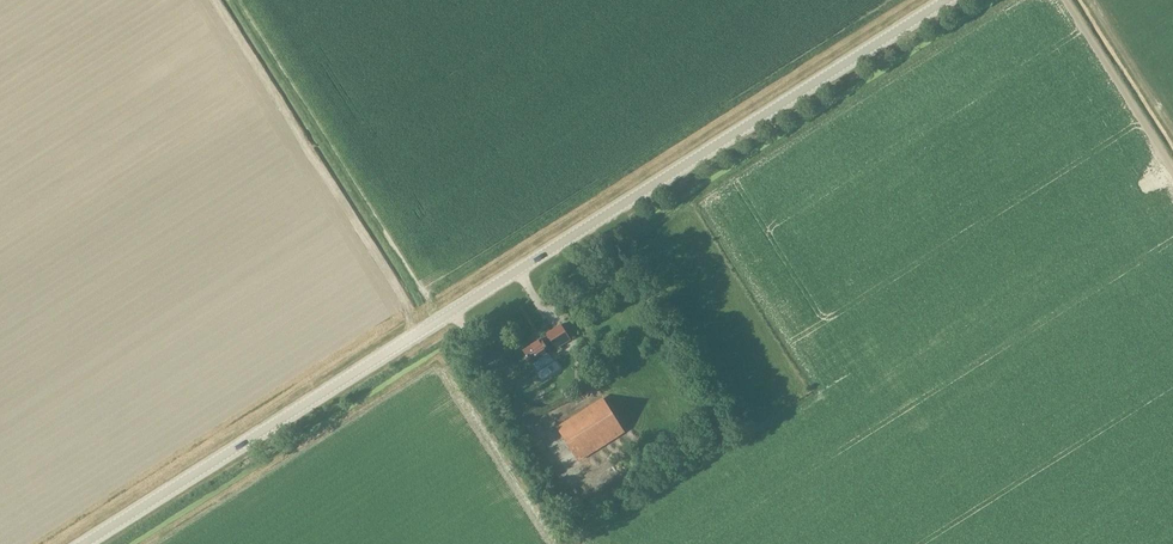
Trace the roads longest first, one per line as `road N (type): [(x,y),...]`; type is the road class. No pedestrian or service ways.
road 1 (unclassified): [(84,543),(946,0)]

